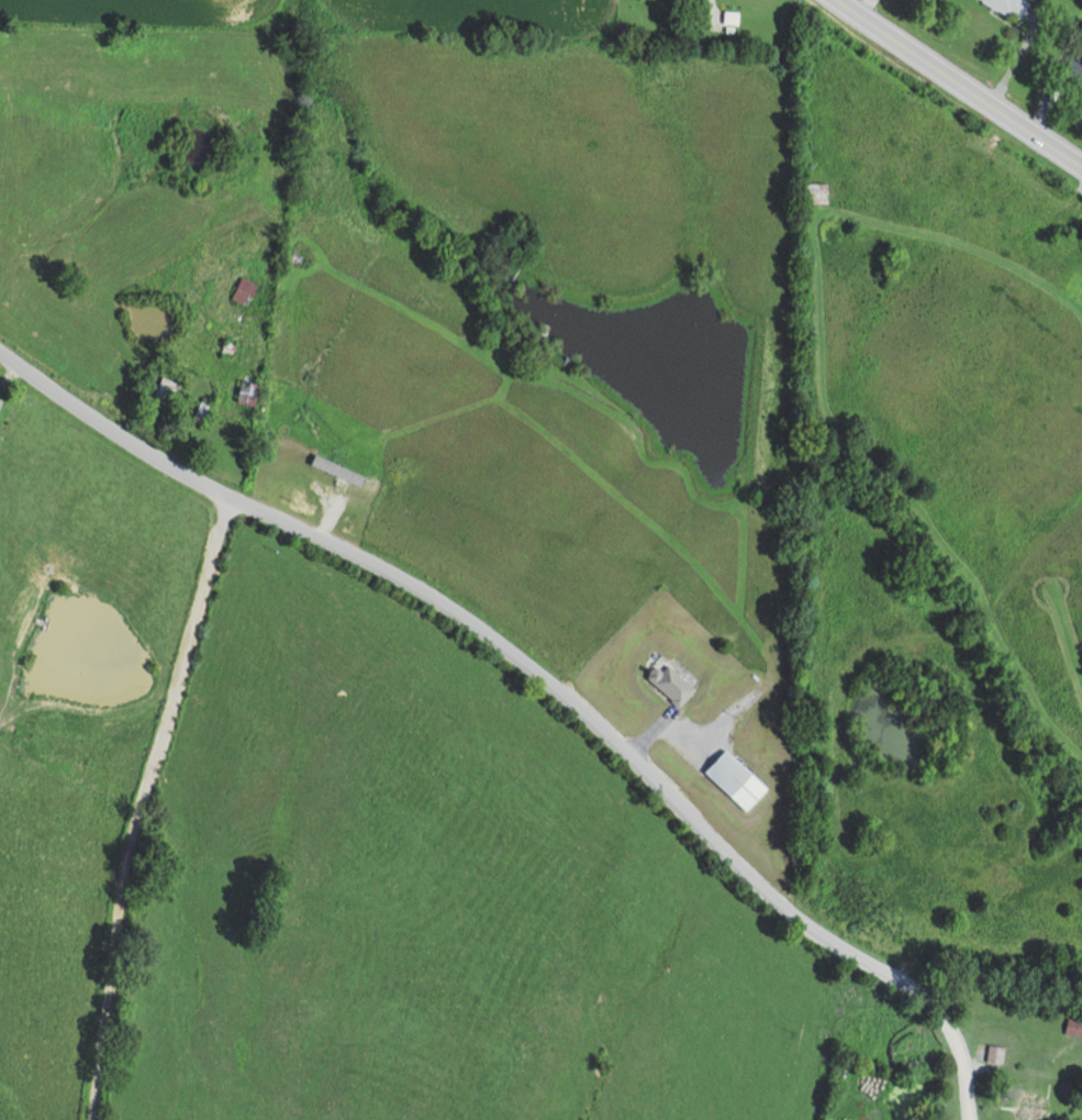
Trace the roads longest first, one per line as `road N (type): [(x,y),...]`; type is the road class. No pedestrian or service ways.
road 1 (residential): [(963,1119),(671,838),(283,531),(0,370)]
road 2 (primary): [(843,0),(1081,163)]

